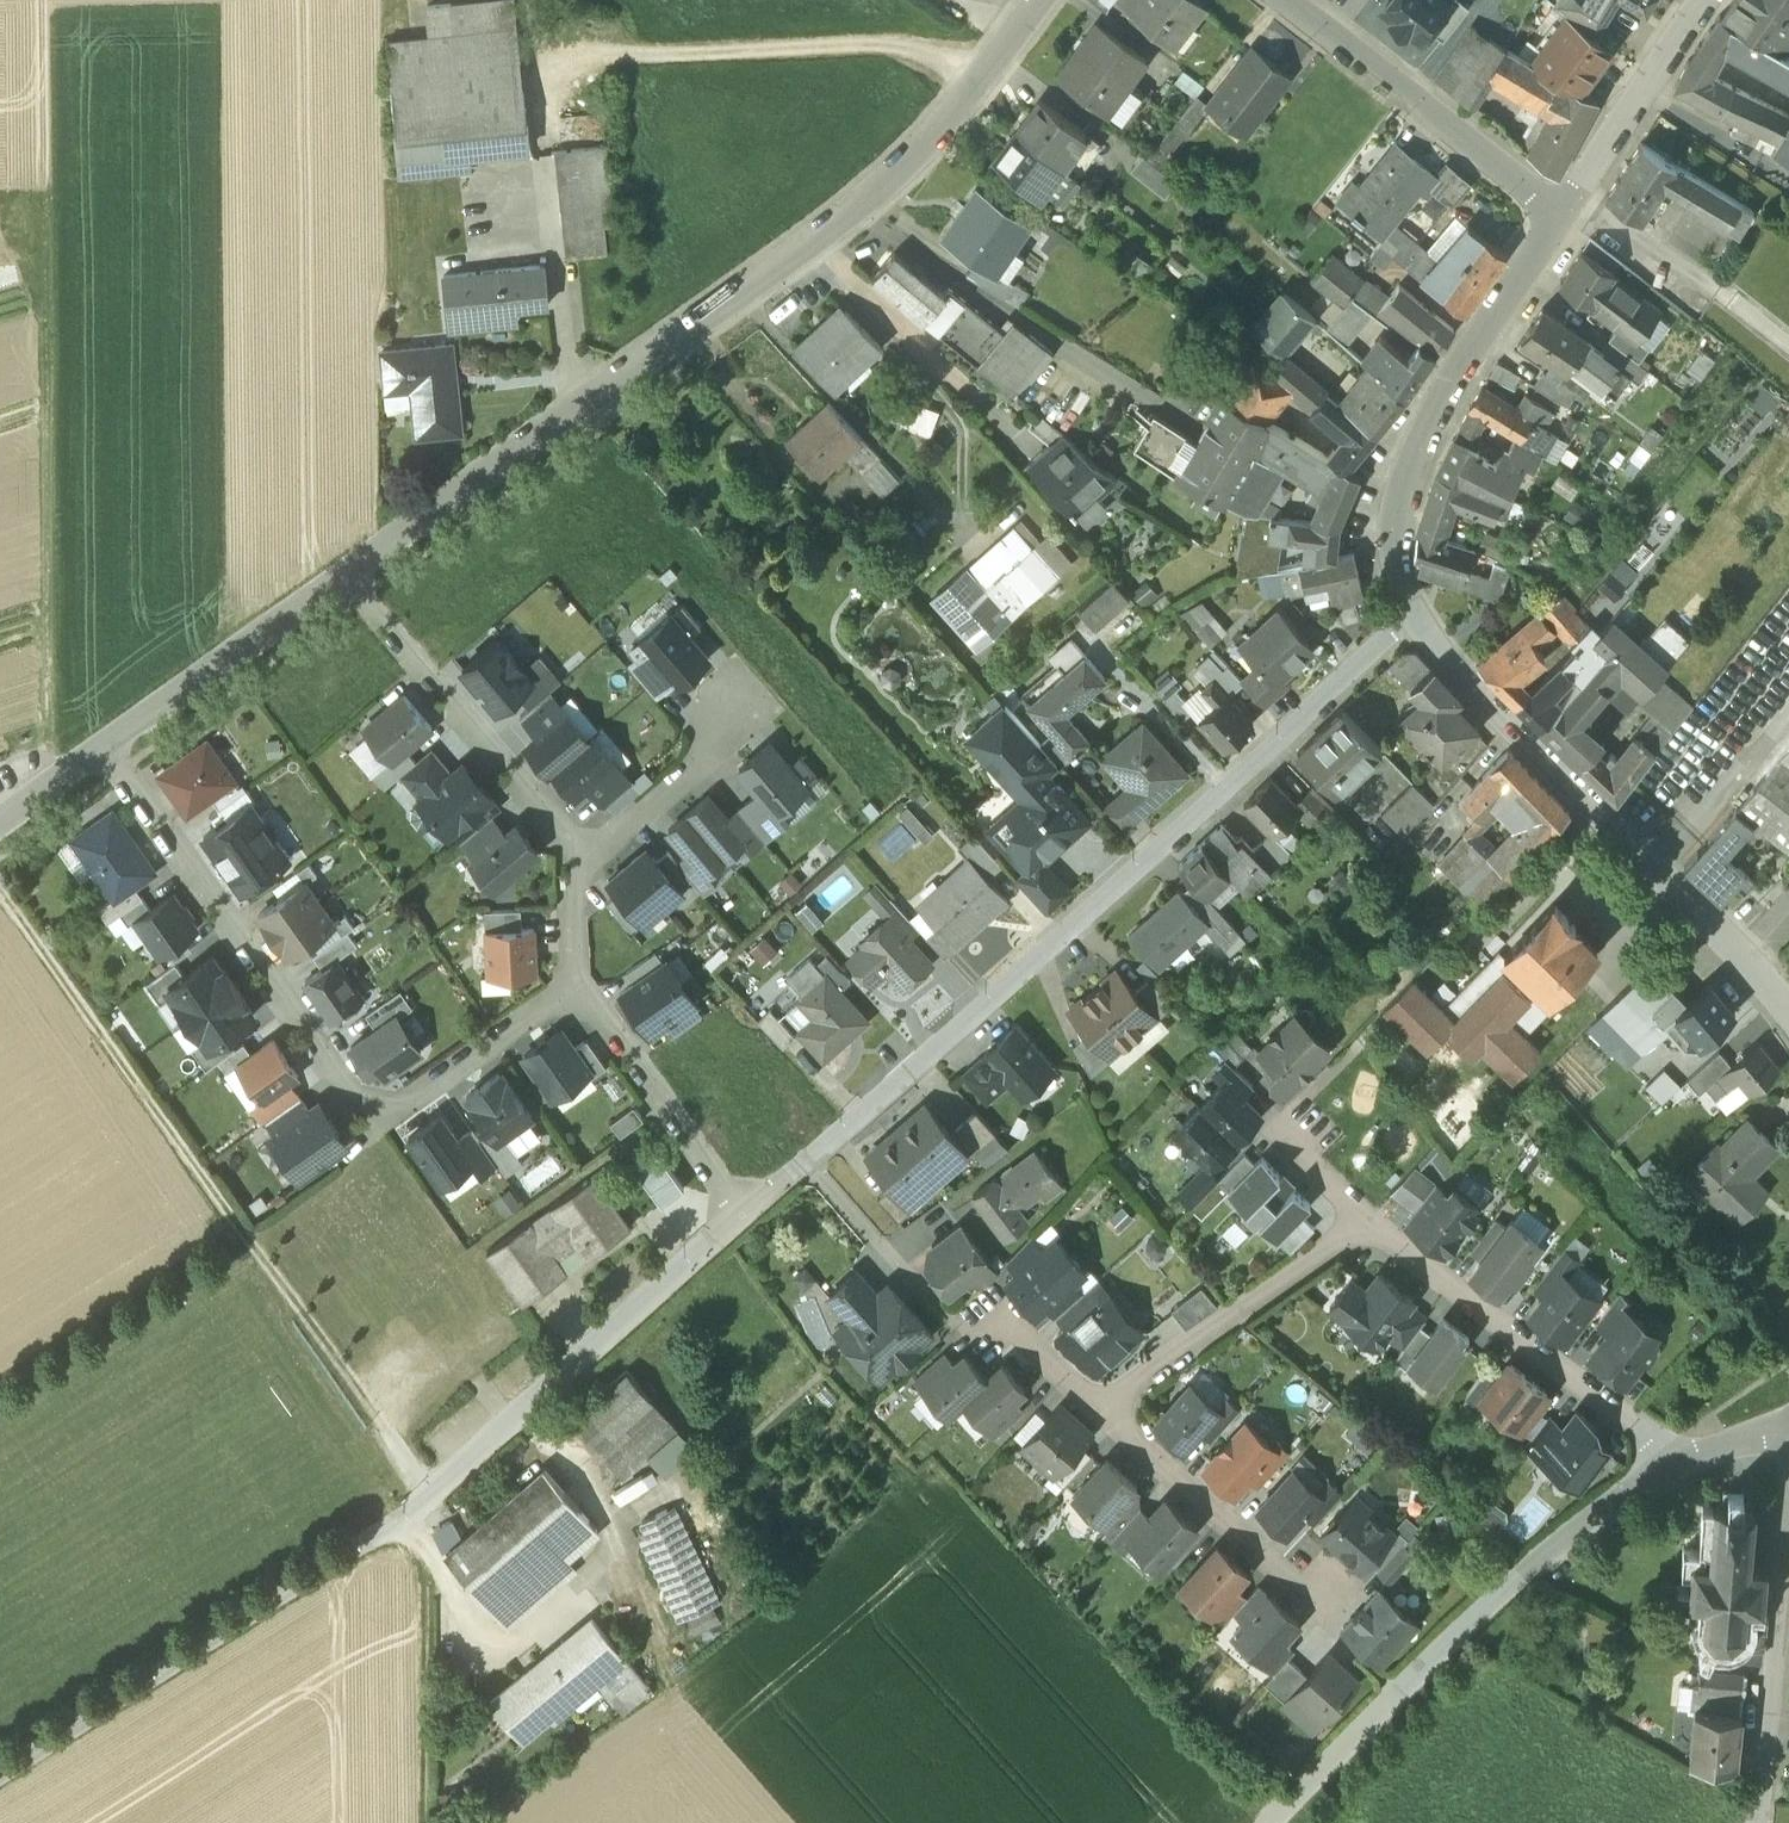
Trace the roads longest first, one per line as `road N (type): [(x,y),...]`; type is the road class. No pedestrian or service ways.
road 1 (residential): [(742,1216),(414,1511),(0,1775)]
road 2 (residential): [(1038,0),(935,137),(874,198),(348,572)]
road 3 (residential): [(1411,613),(808,1165)]
road 4 (track): [(0,888),(430,1496)]
road 5 (residential): [(578,987),(370,1129),(104,748)]
road 6 (residential): [(1788,1012),(1478,694),(1411,613)]
road 7 (unclassified): [(1678,1459),(1595,1512),(1497,1594),(1278,1822)]
road 8 (residential): [(1411,613),(1388,529),(1400,487),(1425,426),(1566,220)]
road 9 (residential): [(1678,1459),(1365,1225)]
road 10 (residential): [(568,862),(561,836),(348,572)]
road 11 (residential): [(1566,220),(1280,0)]
road 12 (residential): [(1365,1225),(1102,1409)]
road 13 (residential): [(1102,1409),(1334,1618)]
road 14 (residential): [(1788,1517),(1761,1822)]
road 15 (residential): [(348,572),(104,748)]
road 16 (residential): [(742,1216),(578,987)]
road 17 (residential): [(1566,220),(1714,0)]
road 18 (residential): [(568,862),(594,857),(753,706)]
road 19 (residential): [(953,1331),(989,1315),(1102,1409)]
road 20 (track): [(426,1657),(428,1822)]
road 21 (residential): [(1365,1225),(1271,1131),(1288,1114)]
road 22 (residential): [(104,748),(0,823)]
road 23 (residential): [(578,987),(568,862)]
road 24 (residential): [(808,1165),(889,1258)]

